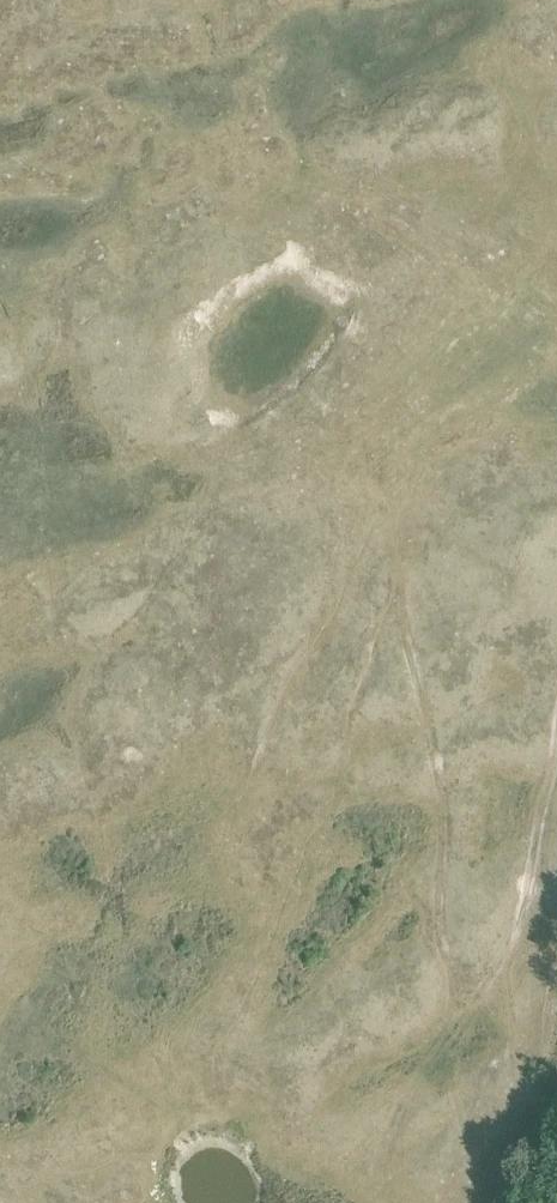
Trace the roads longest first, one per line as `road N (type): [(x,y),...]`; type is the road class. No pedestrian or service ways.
road 1 (track): [(556,1026),(512,1202)]

